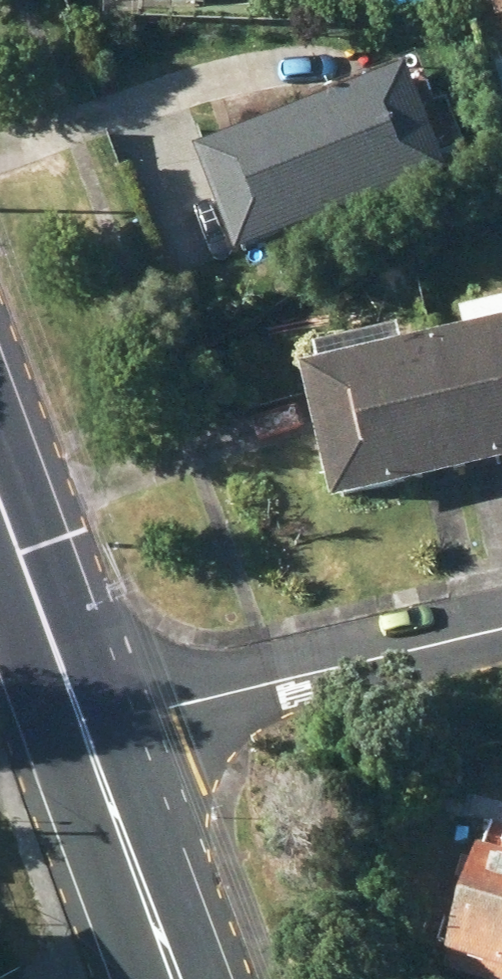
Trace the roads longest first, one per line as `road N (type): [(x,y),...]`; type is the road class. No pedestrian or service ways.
road 1 (residential): [(91,743),(220,696),(501,634)]
road 2 (primary): [(0,494),(91,743)]
road 3 (primary): [(91,743),(180,978)]

